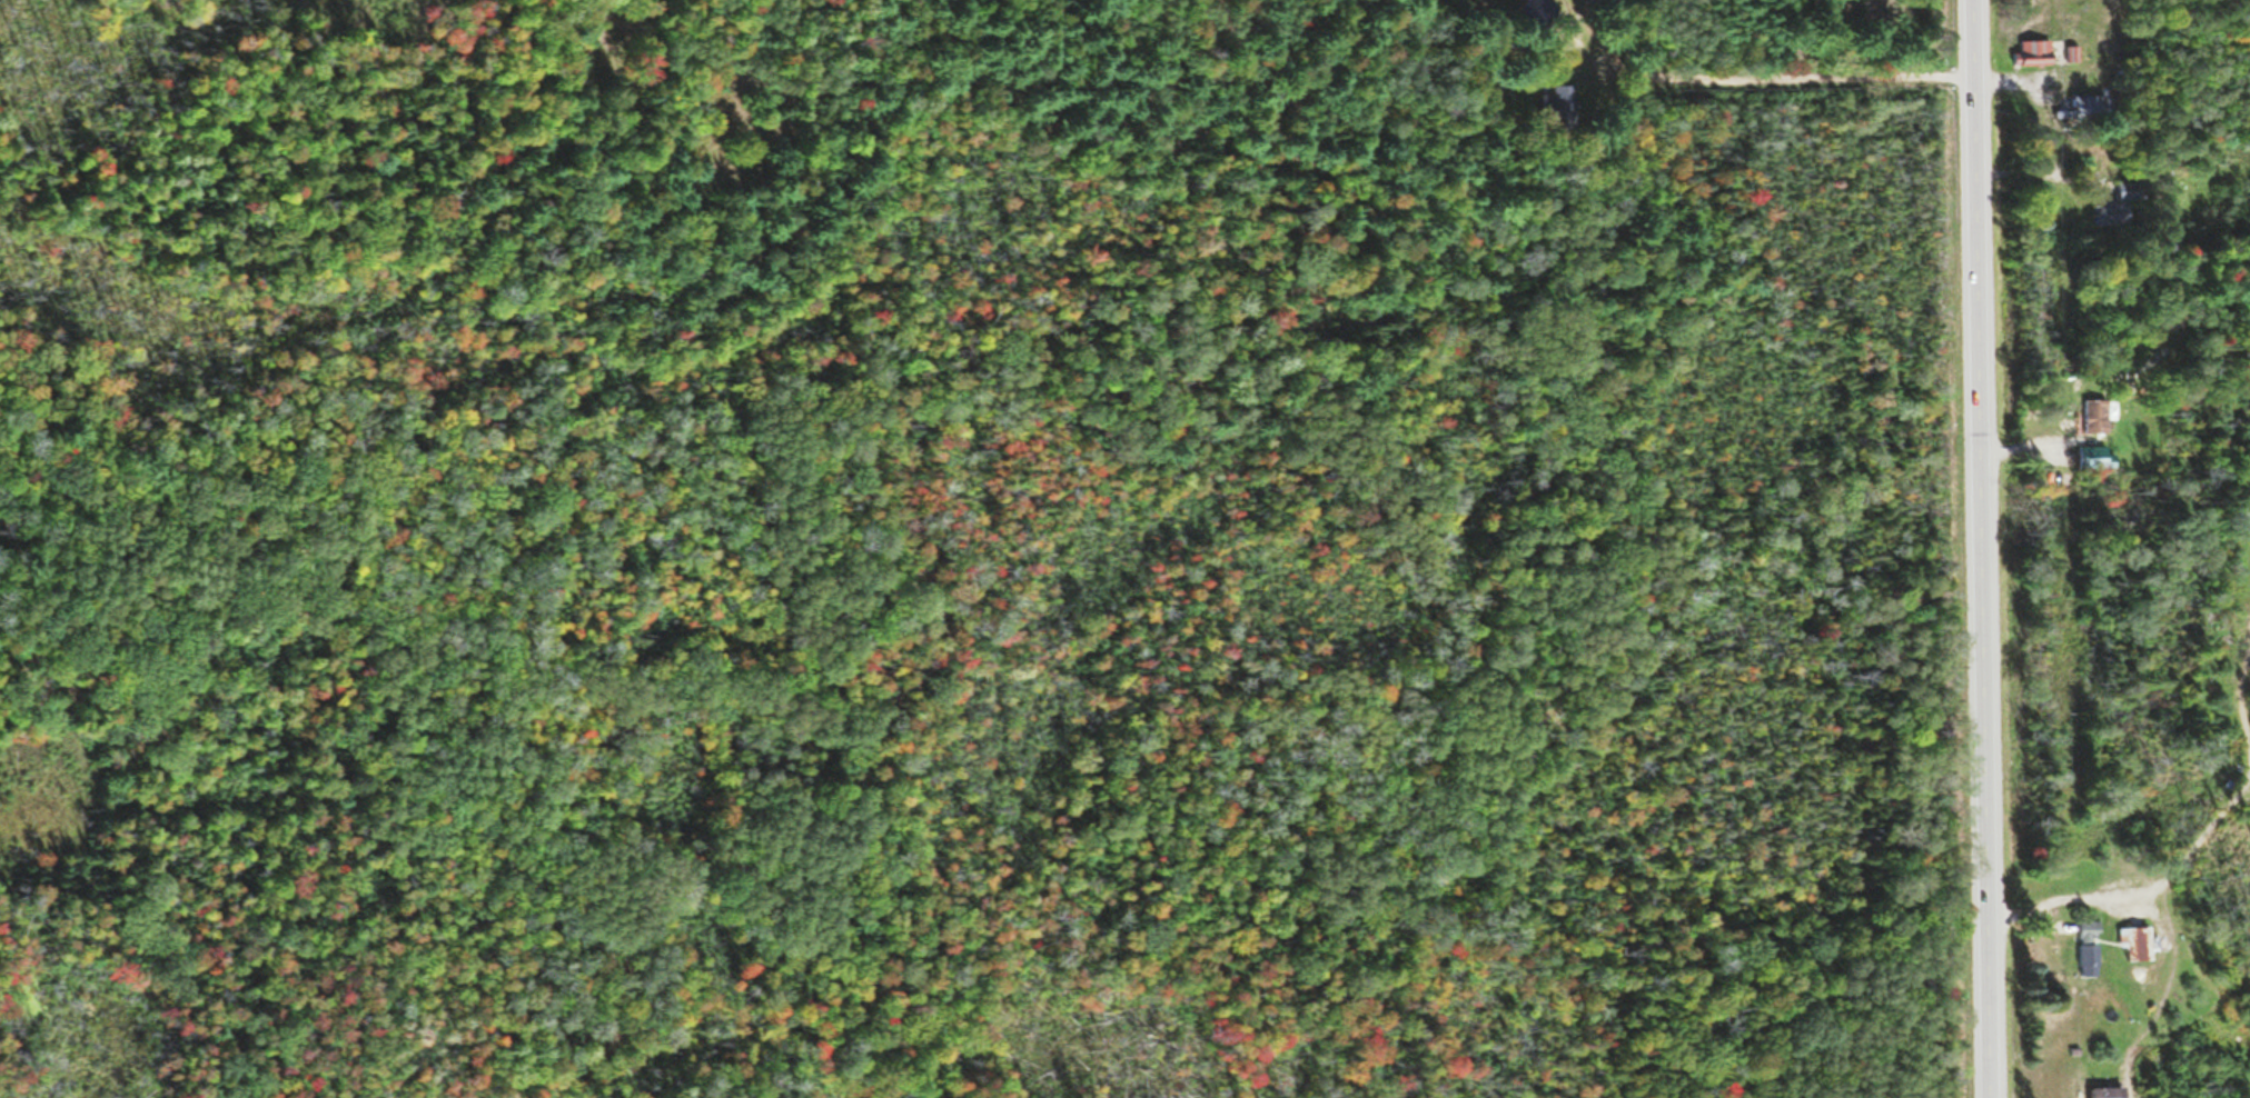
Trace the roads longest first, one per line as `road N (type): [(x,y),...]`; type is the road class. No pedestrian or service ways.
road 1 (secondary): [(1999,1097),(1979,0)]

